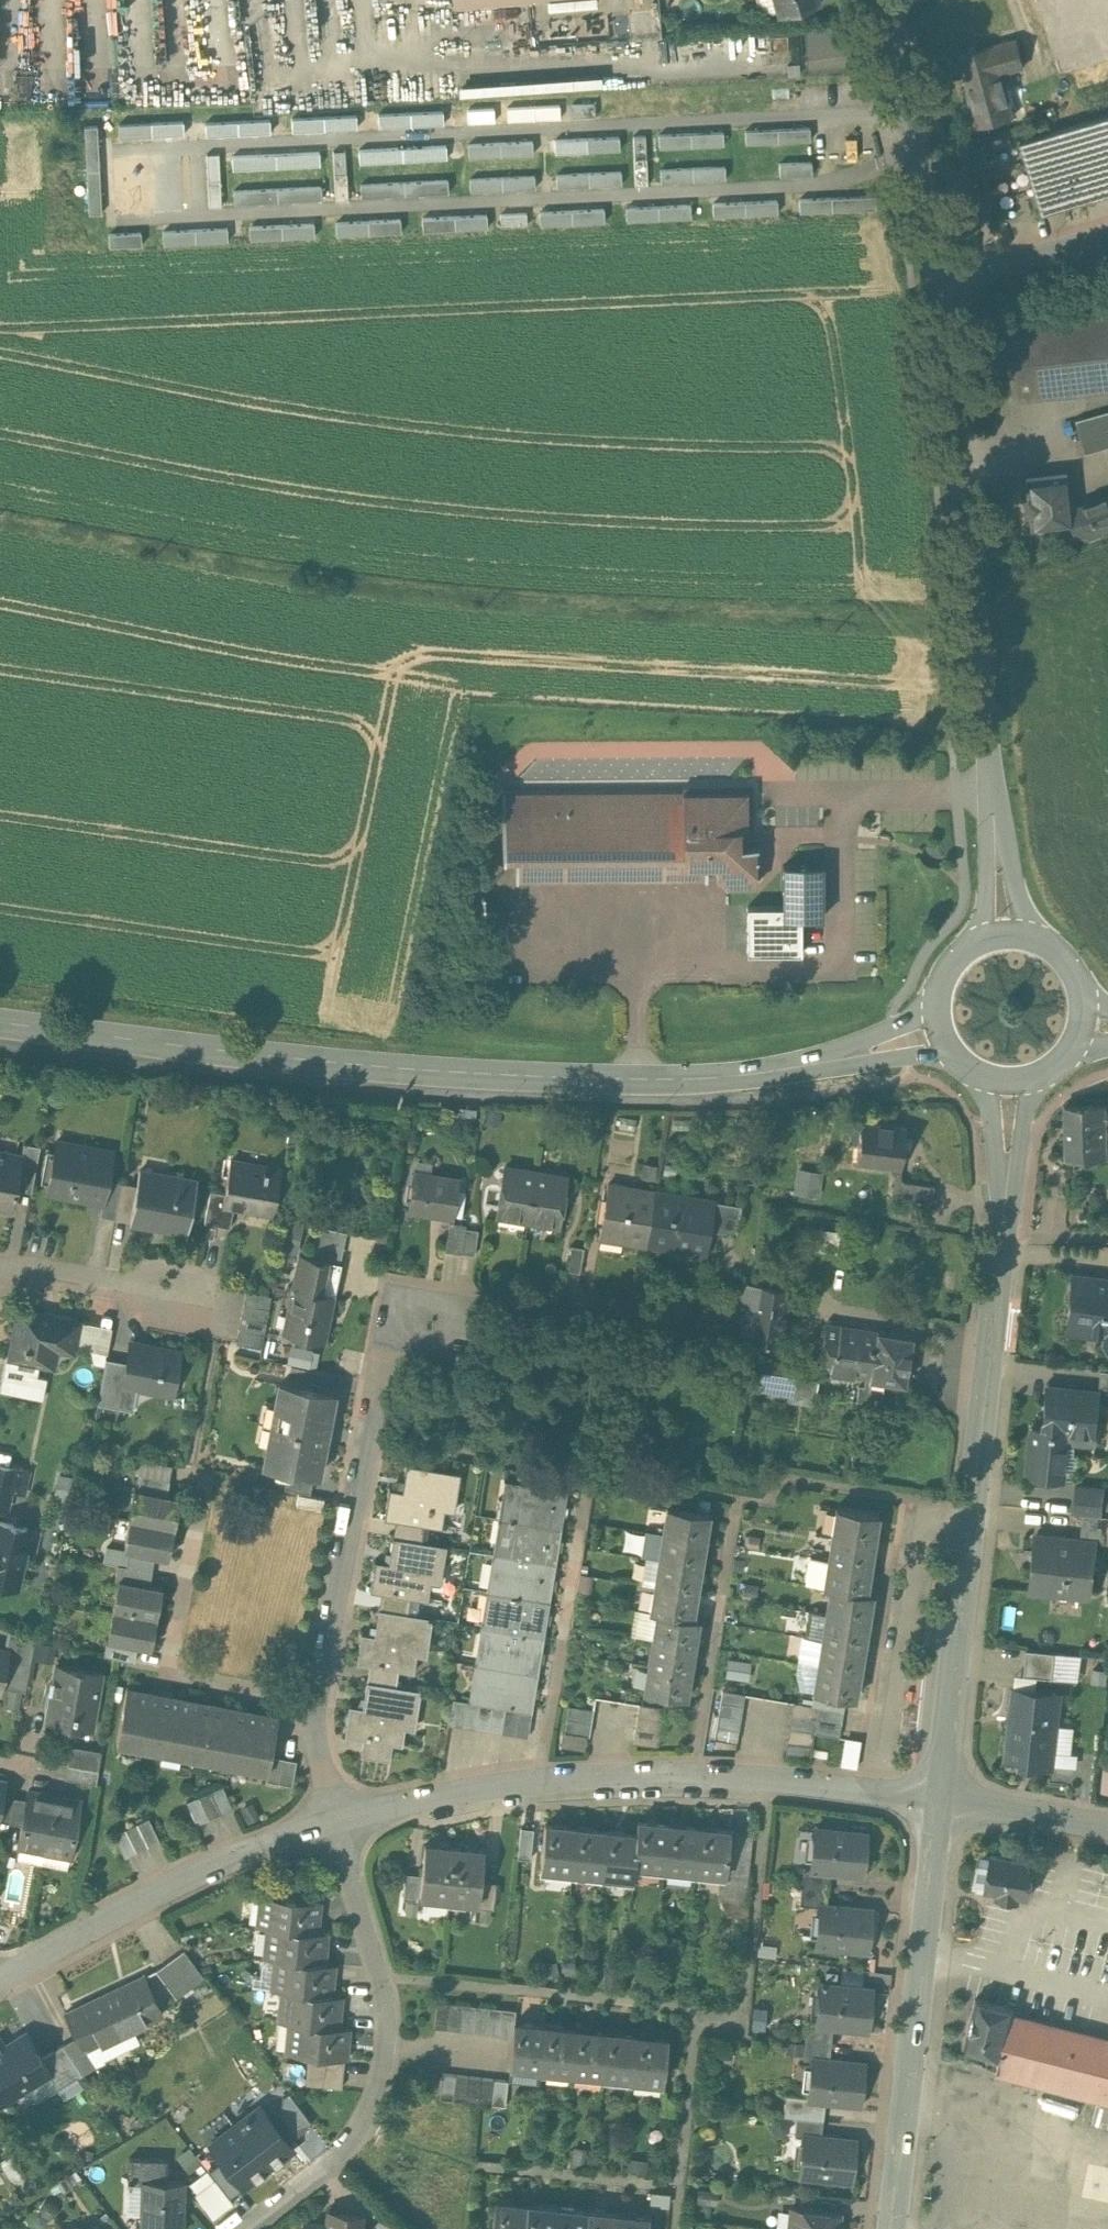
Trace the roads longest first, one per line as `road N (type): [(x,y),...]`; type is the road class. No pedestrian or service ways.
road 1 (secondary): [(942,1037),(776,1069),(640,1078),(419,1069),(0,1021)]
road 2 (residential): [(337,1814),(477,1782),(541,1778),(692,1775),(939,1799)]
road 3 (residential): [(999,1251),(939,1799)]
road 4 (residential): [(926,286),(994,793)]
road 5 (residential): [(248,2228),(335,2162),(370,2110),(384,2055),(377,1976),(337,1814)]
road 6 (residential): [(939,1799),(890,2228)]
road 7 (residential): [(0,1974),(166,1885),(337,1814)]
road 8 (residential): [(320,1699),(385,1358)]
road 9 (residential): [(320,1699),(169,1669),(204,1480)]
road 10 (residential): [(865,0),(908,158),(926,286)]
road 11 (residential): [(0,1266),(219,1307)]
road 12 (residential): [(926,286),(1107,236)]
road 13 (residential): [(999,1251),(1039,1077)]
road 14 (residential): [(385,1358),(397,1291),(468,1302),(461,1335)]
road 15 (residential): [(988,1079),(999,1251)]
road 16 (residential): [(1107,1829),(939,1799)]
road 17 (residential): [(994,793),(981,939)]
road 18 (residential): [(1026,935),(994,793)]

